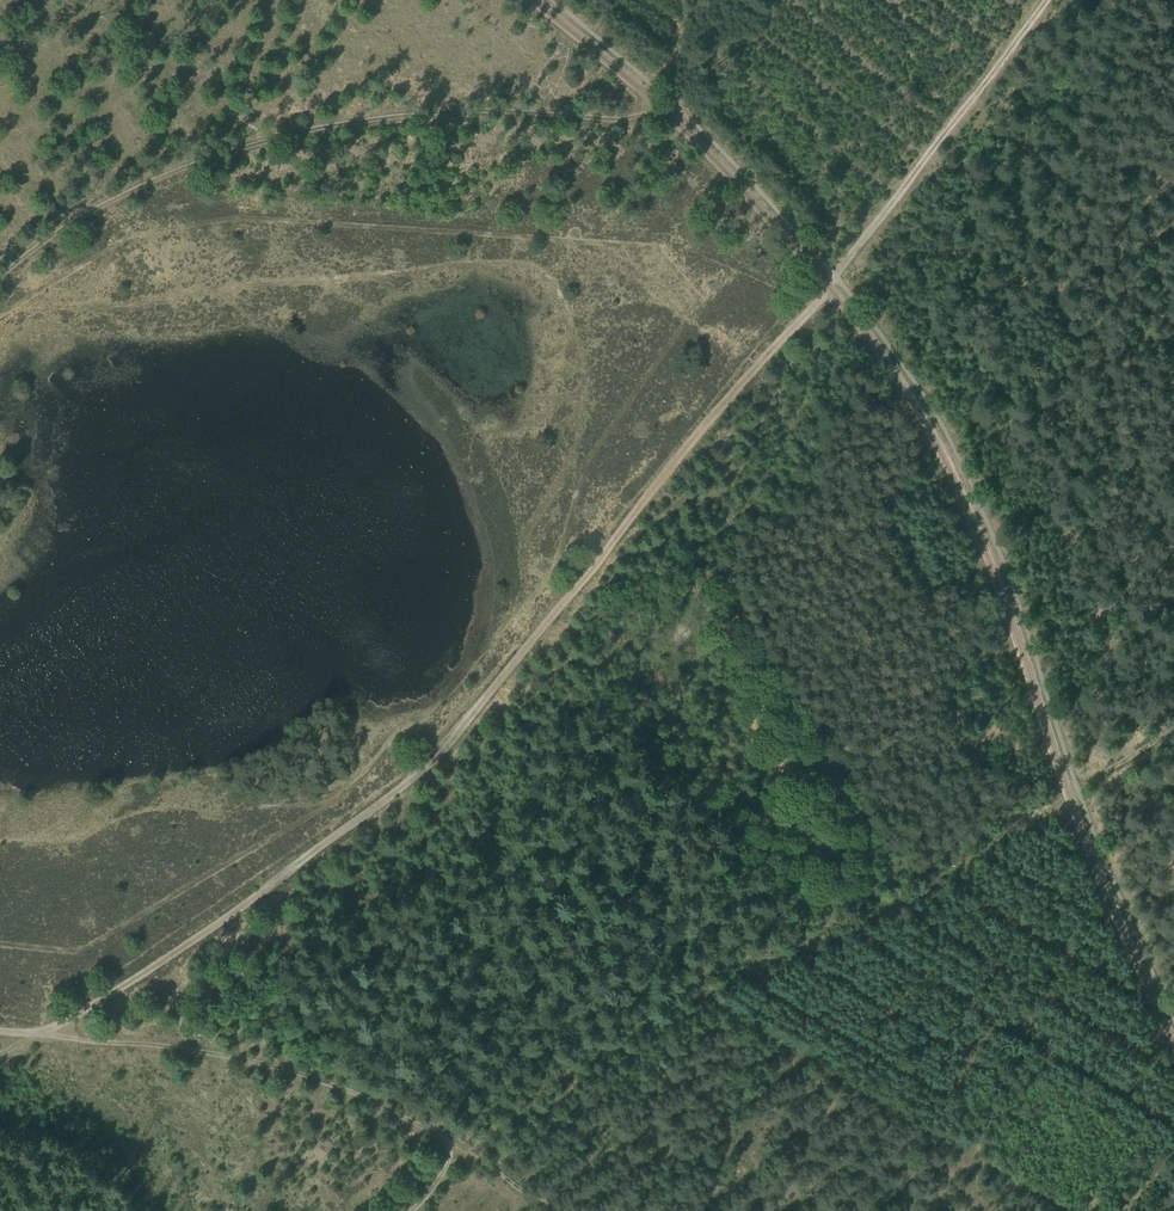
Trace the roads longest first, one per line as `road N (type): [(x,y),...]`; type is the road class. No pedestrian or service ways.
road 1 (track): [(531,0),(663,109),(793,241),(856,313),(912,396),(980,534),(1056,758),(1173,1040)]
road 2 (track): [(37,1035),(101,1005),(416,783),(829,287)]
road 3 (track): [(686,119),(518,108),(391,116),(259,142),(124,200),(0,282)]
road 4 (track): [(467,1153),(353,1094),(257,1062),(0,1031)]
road 5 (track): [(1045,0),(835,278)]

